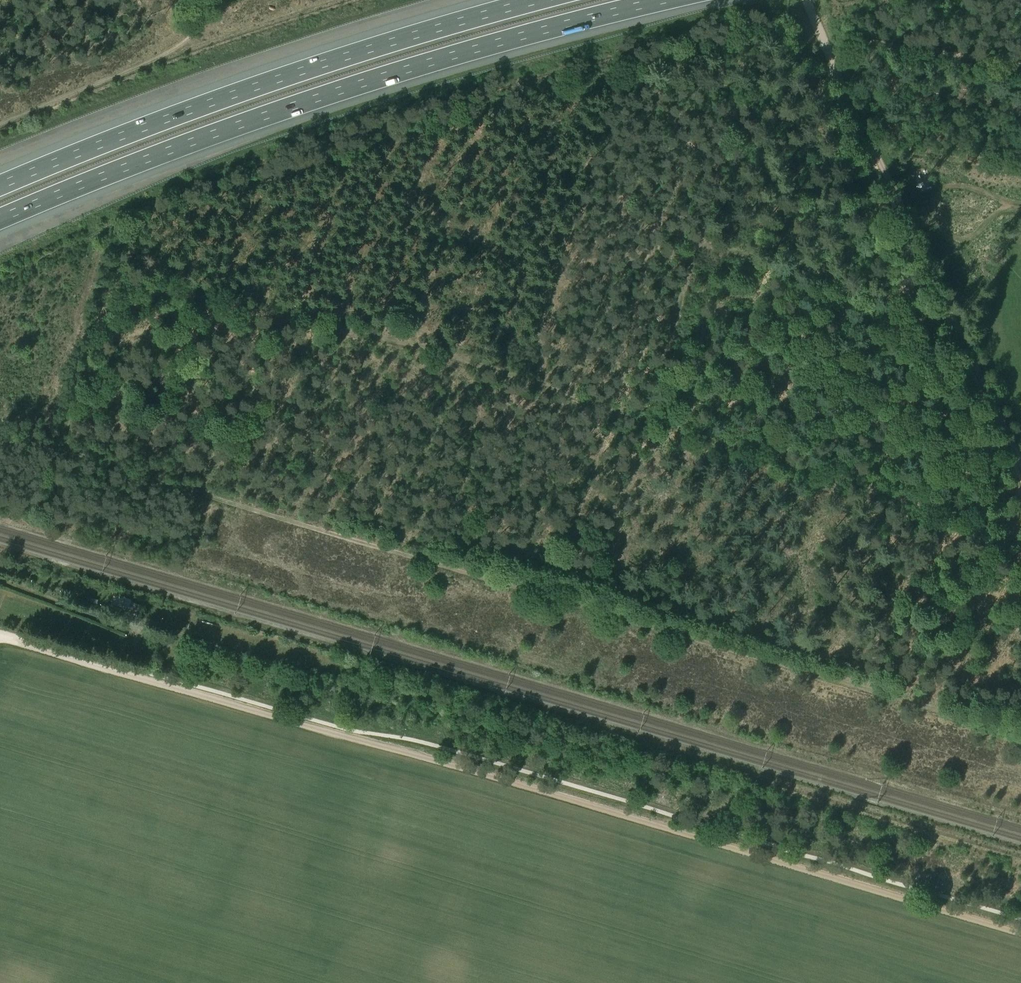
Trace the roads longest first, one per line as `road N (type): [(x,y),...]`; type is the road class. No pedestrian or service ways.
road 1 (track): [(1020,735),(63,452),(128,240),(163,209),(607,79),(801,89),(841,75)]
road 2 (track): [(1020,933),(0,639)]
road 3 (track): [(116,281),(427,348),(977,519),(1020,513)]
road 4 (motorway): [(0,219),(379,77),(658,0)]
road 5 (motorway): [(532,0),(253,85),(0,183)]
road 6 (track): [(841,75),(1020,463)]
road 7 (track): [(740,85),(643,419)]
road 8 (track): [(0,125),(167,52),(200,26),(235,32)]
road 9 (track): [(1020,65),(870,42),(831,56)]

